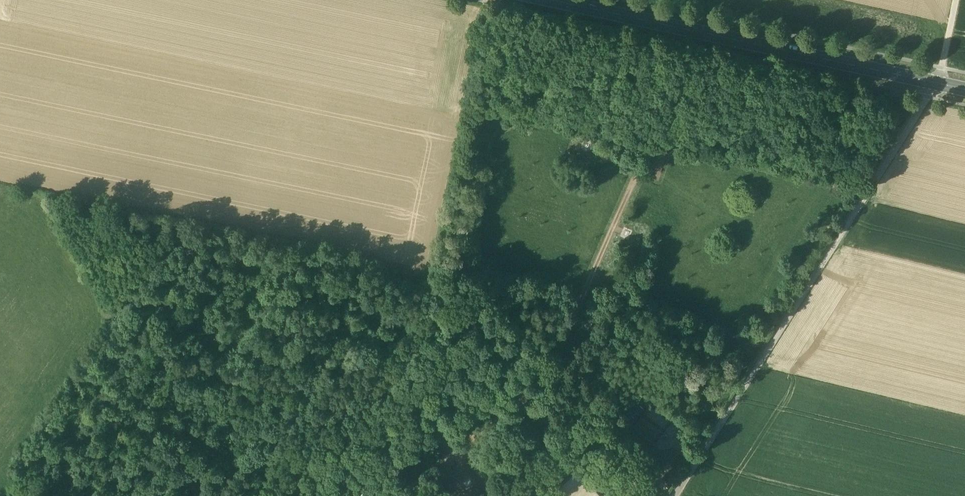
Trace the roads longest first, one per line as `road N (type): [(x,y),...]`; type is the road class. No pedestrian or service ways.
road 1 (secondary): [(555,0),(964,89)]
road 2 (track): [(486,0),(434,286)]
road 3 (track): [(559,367),(548,393),(517,421),(492,424),(412,495)]

